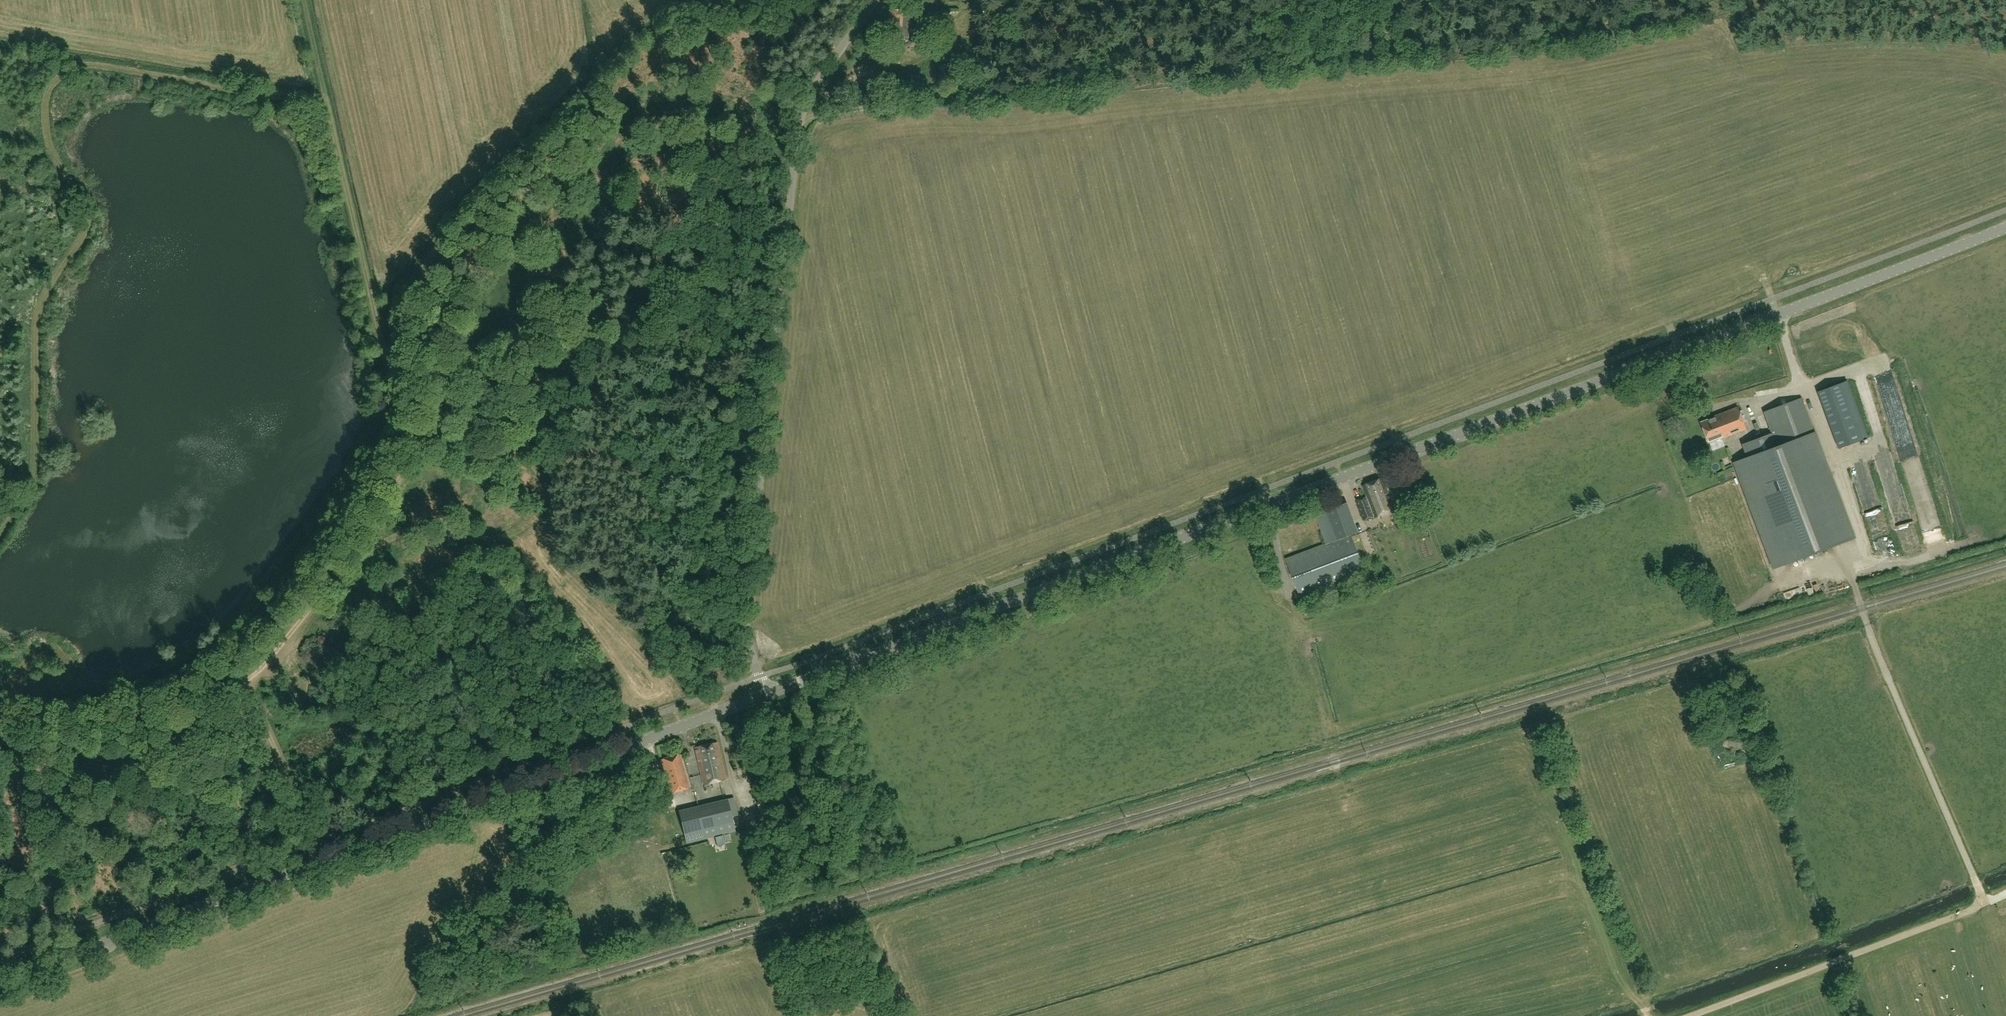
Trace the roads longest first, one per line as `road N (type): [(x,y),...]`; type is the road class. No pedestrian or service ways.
road 1 (tertiary): [(765,694),(2005,228)]
road 2 (track): [(1849,562),(1757,590),(1781,669),(1874,643),(1984,902),(1688,1015)]
road 3 (tertiary): [(0,982),(765,694)]
road 4 (unclassified): [(765,694),(746,608),(801,116),(878,0)]
road 5 (track): [(302,0),(377,359)]

